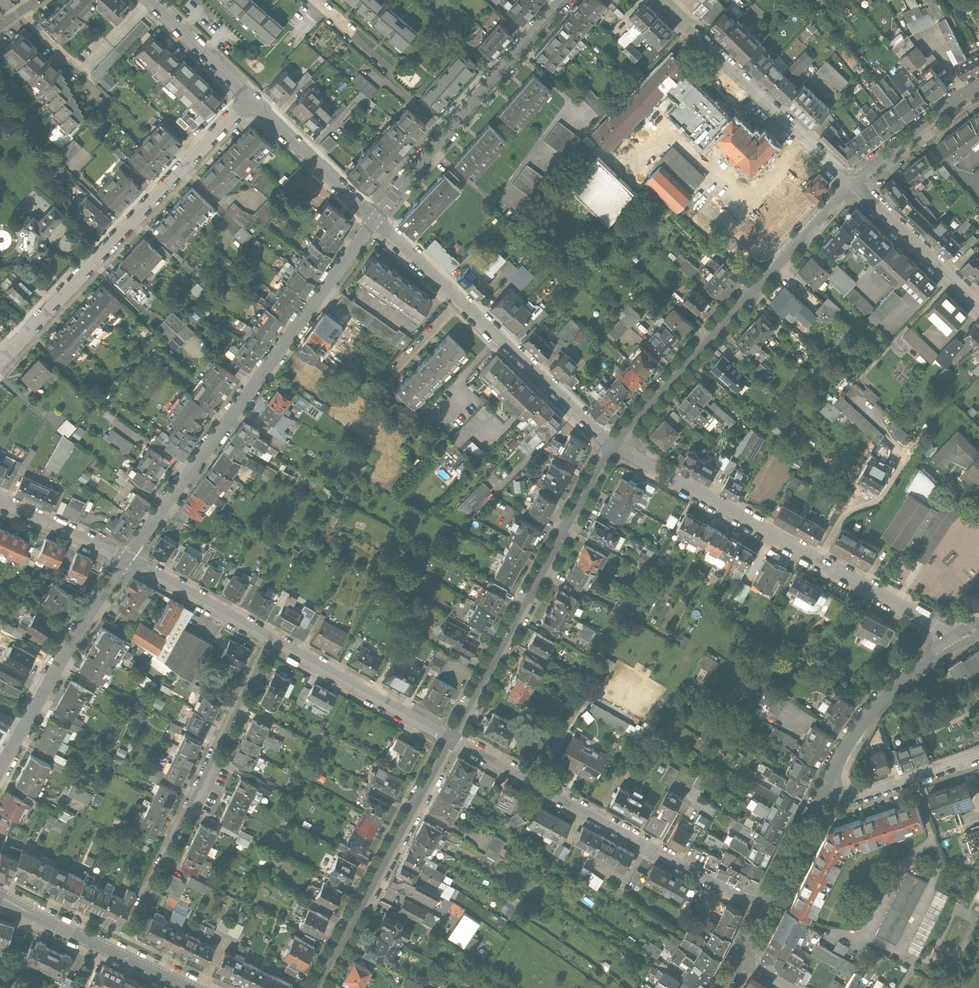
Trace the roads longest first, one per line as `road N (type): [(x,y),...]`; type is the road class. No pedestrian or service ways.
road 1 (tertiary): [(127,558),(374,220)]
road 2 (residential): [(611,445),(940,629),(951,648)]
road 3 (residential): [(0,362),(249,97)]
road 4 (residential): [(765,911),(450,739)]
road 5 (residential): [(851,184),(611,445)]
road 6 (residential): [(611,445),(450,739)]
road 7 (residential): [(374,220),(611,445)]
road 8 (tertiary): [(374,220),(563,0)]
road 9 (residential): [(271,639),(146,894)]
road 10 (residential): [(450,739),(317,987)]
road 11 (residential): [(851,184),(664,0)]
road 12 (tertiary): [(0,774),(127,558)]
road 13 (secondary): [(0,895),(191,987)]
road 14 (residential): [(450,739),(271,639)]
road 15 (residential): [(951,648),(873,714),(827,794)]
road 16 (residential): [(978,307),(851,184)]
road 17 (residential): [(249,97),(374,220)]
road 18 (residential): [(271,639),(127,558)]
road 19 (residential): [(978,86),(851,184)]
road 20 (residential): [(827,794),(860,797),(978,756)]
road 21 (residential): [(127,558),(0,501)]
road 22 (residential): [(151,0),(249,97)]
road 23 (residential): [(827,794),(765,911)]

